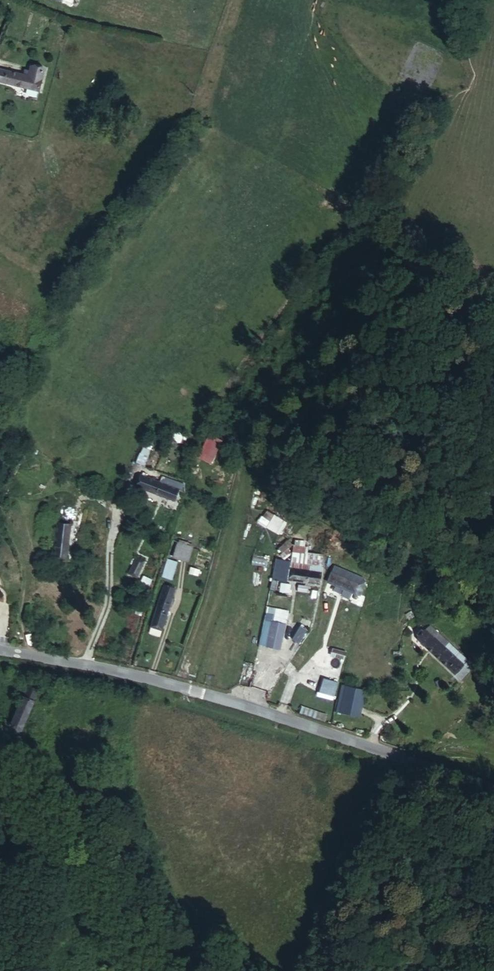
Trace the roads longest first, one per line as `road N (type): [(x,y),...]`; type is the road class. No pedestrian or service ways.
road 1 (unclassified): [(0,649),(203,696),(493,797)]
road 2 (unclassified): [(0,759),(171,970)]

